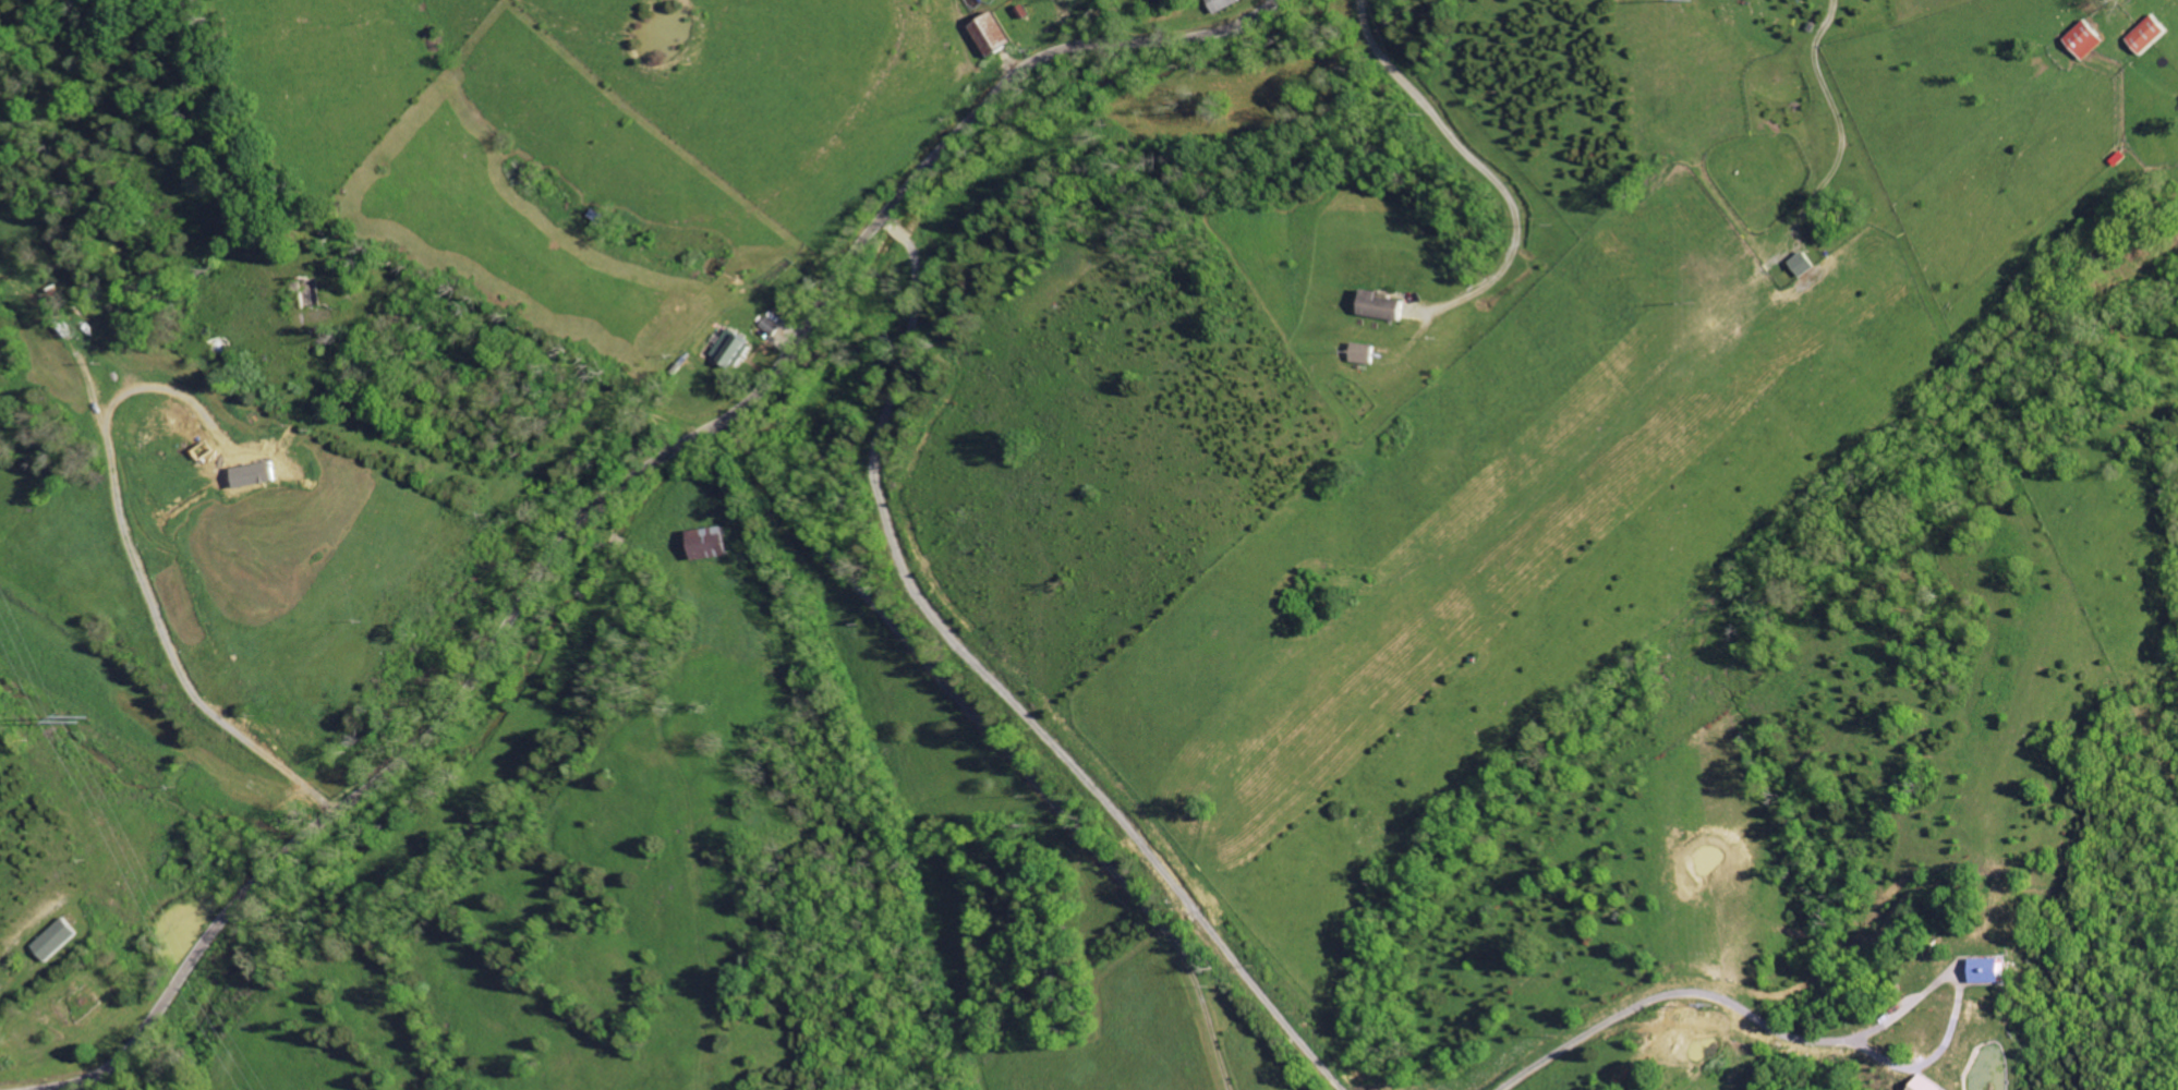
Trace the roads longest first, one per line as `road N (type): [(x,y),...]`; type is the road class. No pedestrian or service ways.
road 1 (secondary): [(1281,0),(1241,27),(1193,40),(1069,50),(1018,75),(886,213),(772,383),(582,520),(547,561),(462,703),(364,799),(326,820),(226,915),(123,1054),(88,1079),(33,1089)]

